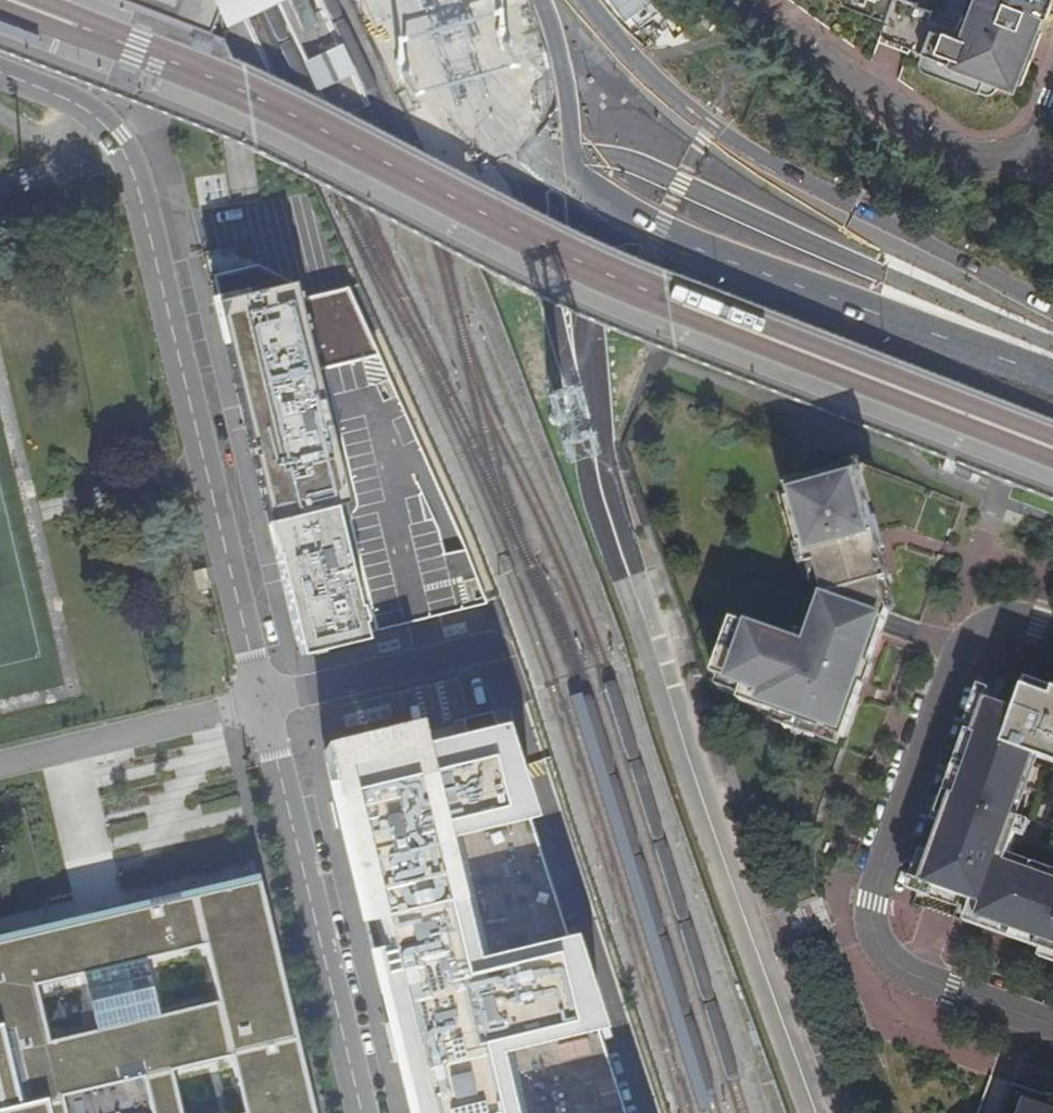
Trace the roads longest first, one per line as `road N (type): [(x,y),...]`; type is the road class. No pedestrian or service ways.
road 1 (unclassified): [(0,74),(97,117),(137,180),(358,1112)]
road 2 (secondary): [(812,1112),(618,547),(574,358)]
road 3 (residential): [(1052,1024),(892,965),(876,941),(872,904),(962,648),(1006,617),(1052,626)]
road 4 (primary): [(1052,305),(723,131),(639,65),(589,0)]
road 5 (primary): [(1052,341),(630,163),(581,156)]
road 6 (primary): [(589,198),(1052,377)]
road 7 (primary): [(411,0),(533,169)]
road 8 (secondary): [(533,169),(524,207),(574,358)]
road 9 (secondary): [(574,358),(587,319),(589,198)]
road 10 (primary): [(581,156),(561,54),(540,0)]

